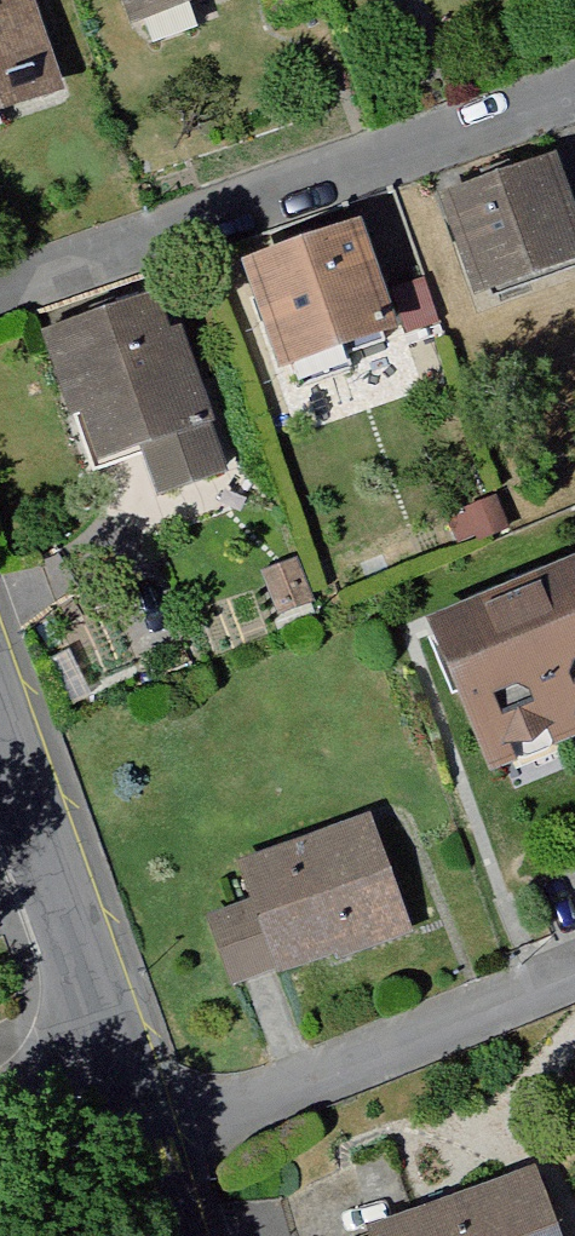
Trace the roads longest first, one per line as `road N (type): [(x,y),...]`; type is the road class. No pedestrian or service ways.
road 1 (residential): [(574,92),(0,286)]
road 2 (residential): [(137,1130),(574,972)]
road 3 (residential): [(0,741),(137,1130)]
road 4 (residential): [(0,1126),(137,1130)]

